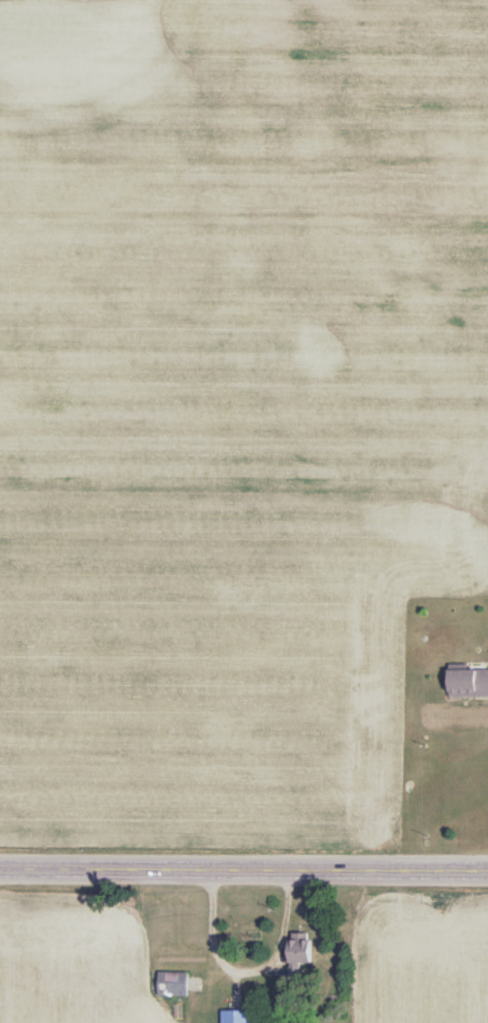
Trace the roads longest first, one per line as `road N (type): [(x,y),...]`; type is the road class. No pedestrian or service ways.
road 1 (primary): [(0,874),(487,876)]

